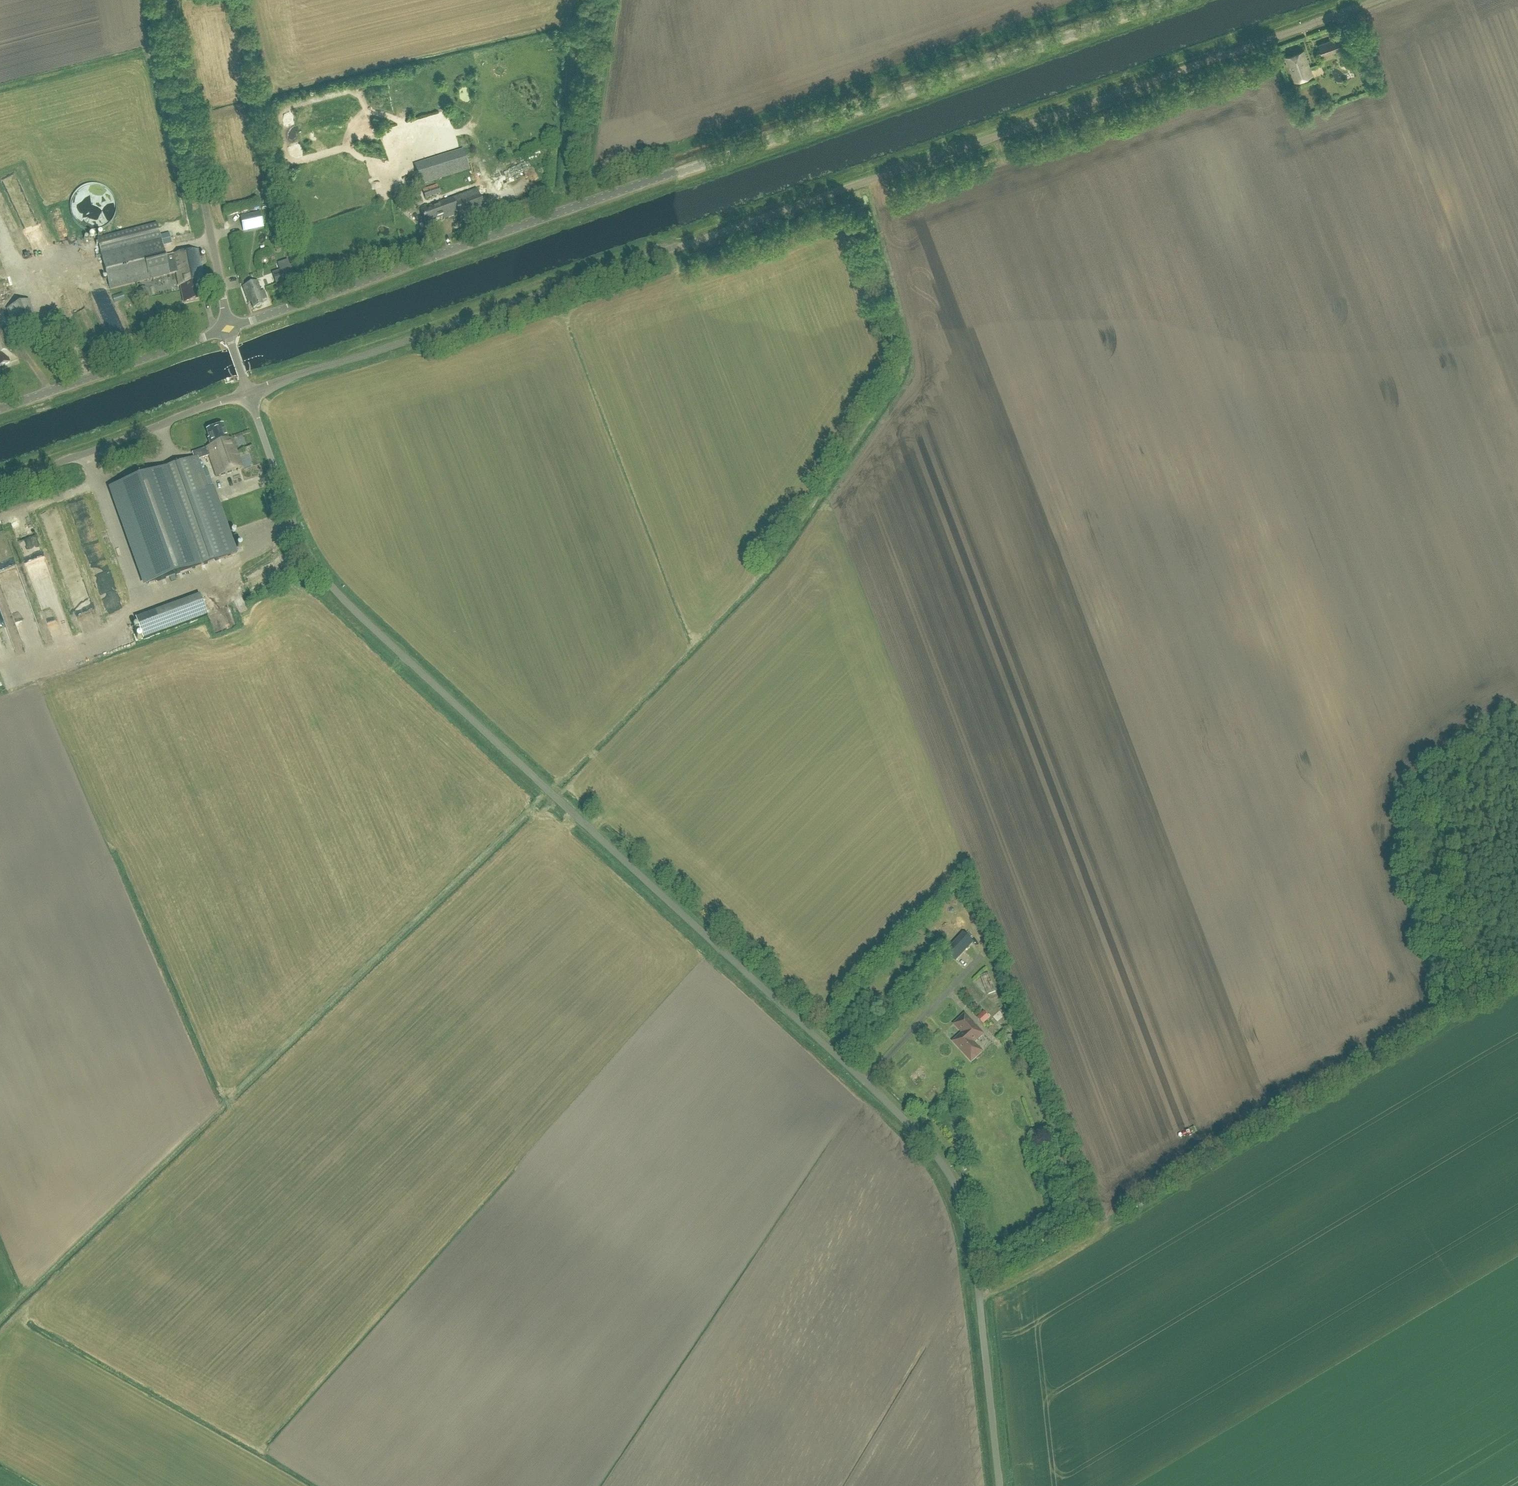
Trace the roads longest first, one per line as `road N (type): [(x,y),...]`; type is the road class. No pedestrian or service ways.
road 1 (unclassified): [(999,1485),(969,1232),(958,1199),(911,1128),(328,589),(294,539),(248,392)]
road 2 (unclassified): [(227,331),(1173,0)]
road 3 (unclassified): [(248,392),(854,183)]
road 4 (unclassified): [(1372,0),(854,183)]
road 5 (unclassified): [(227,331),(163,0)]
road 6 (unclassified): [(0,484),(248,392)]
road 7 (unclassified): [(0,411),(227,331)]
road 8 (track): [(592,0),(562,214)]

